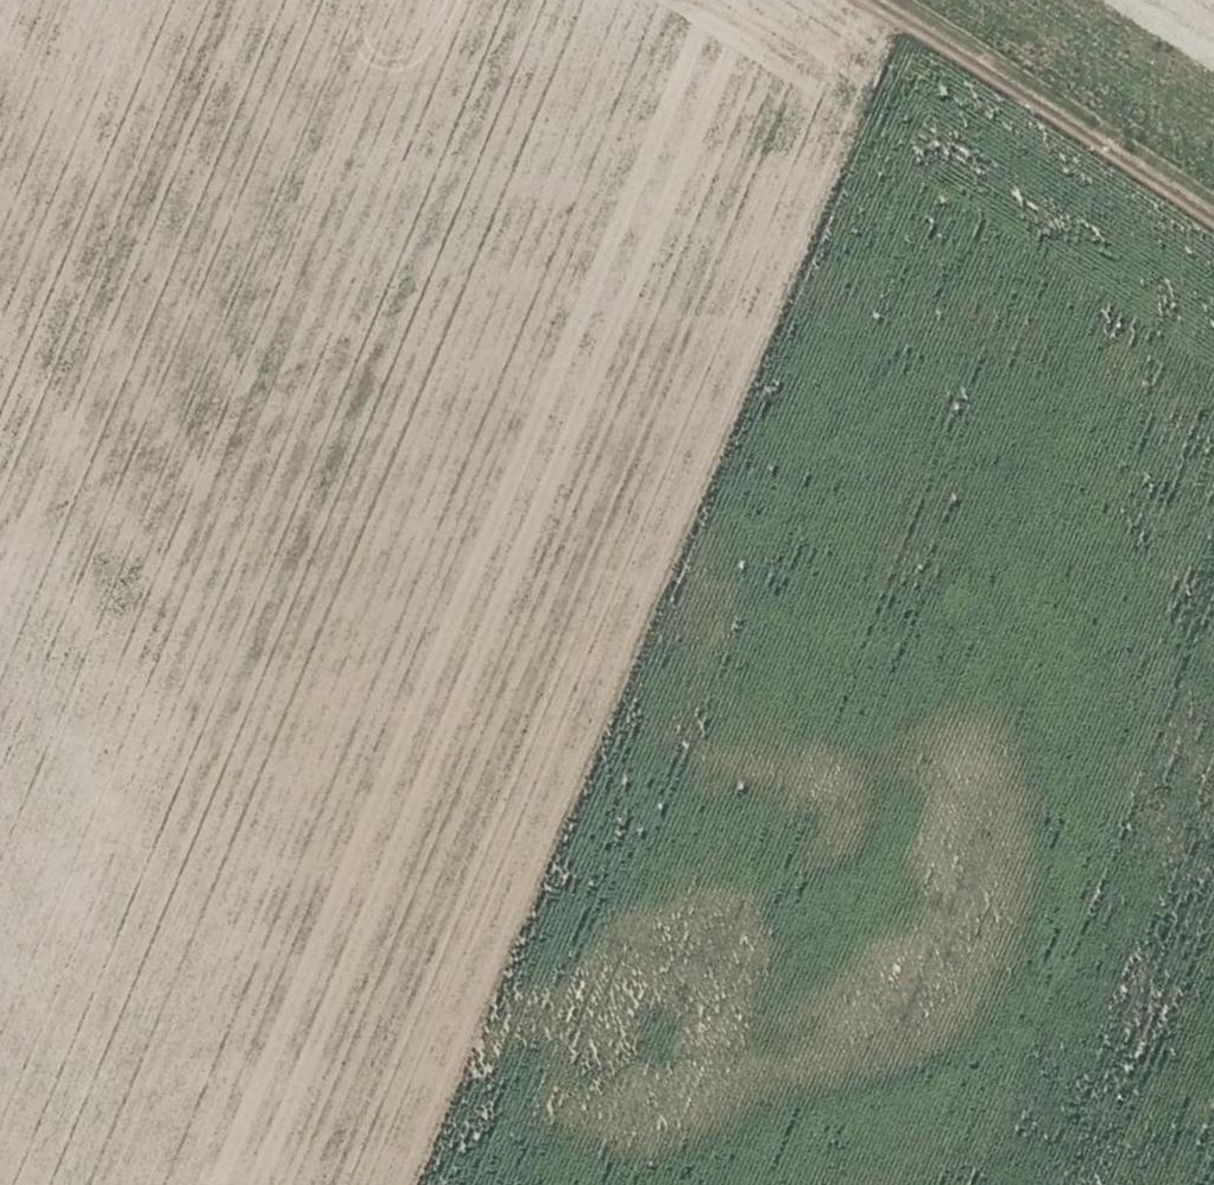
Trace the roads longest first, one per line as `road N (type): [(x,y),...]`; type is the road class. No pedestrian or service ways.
road 1 (track): [(1213,256),(825,0)]

